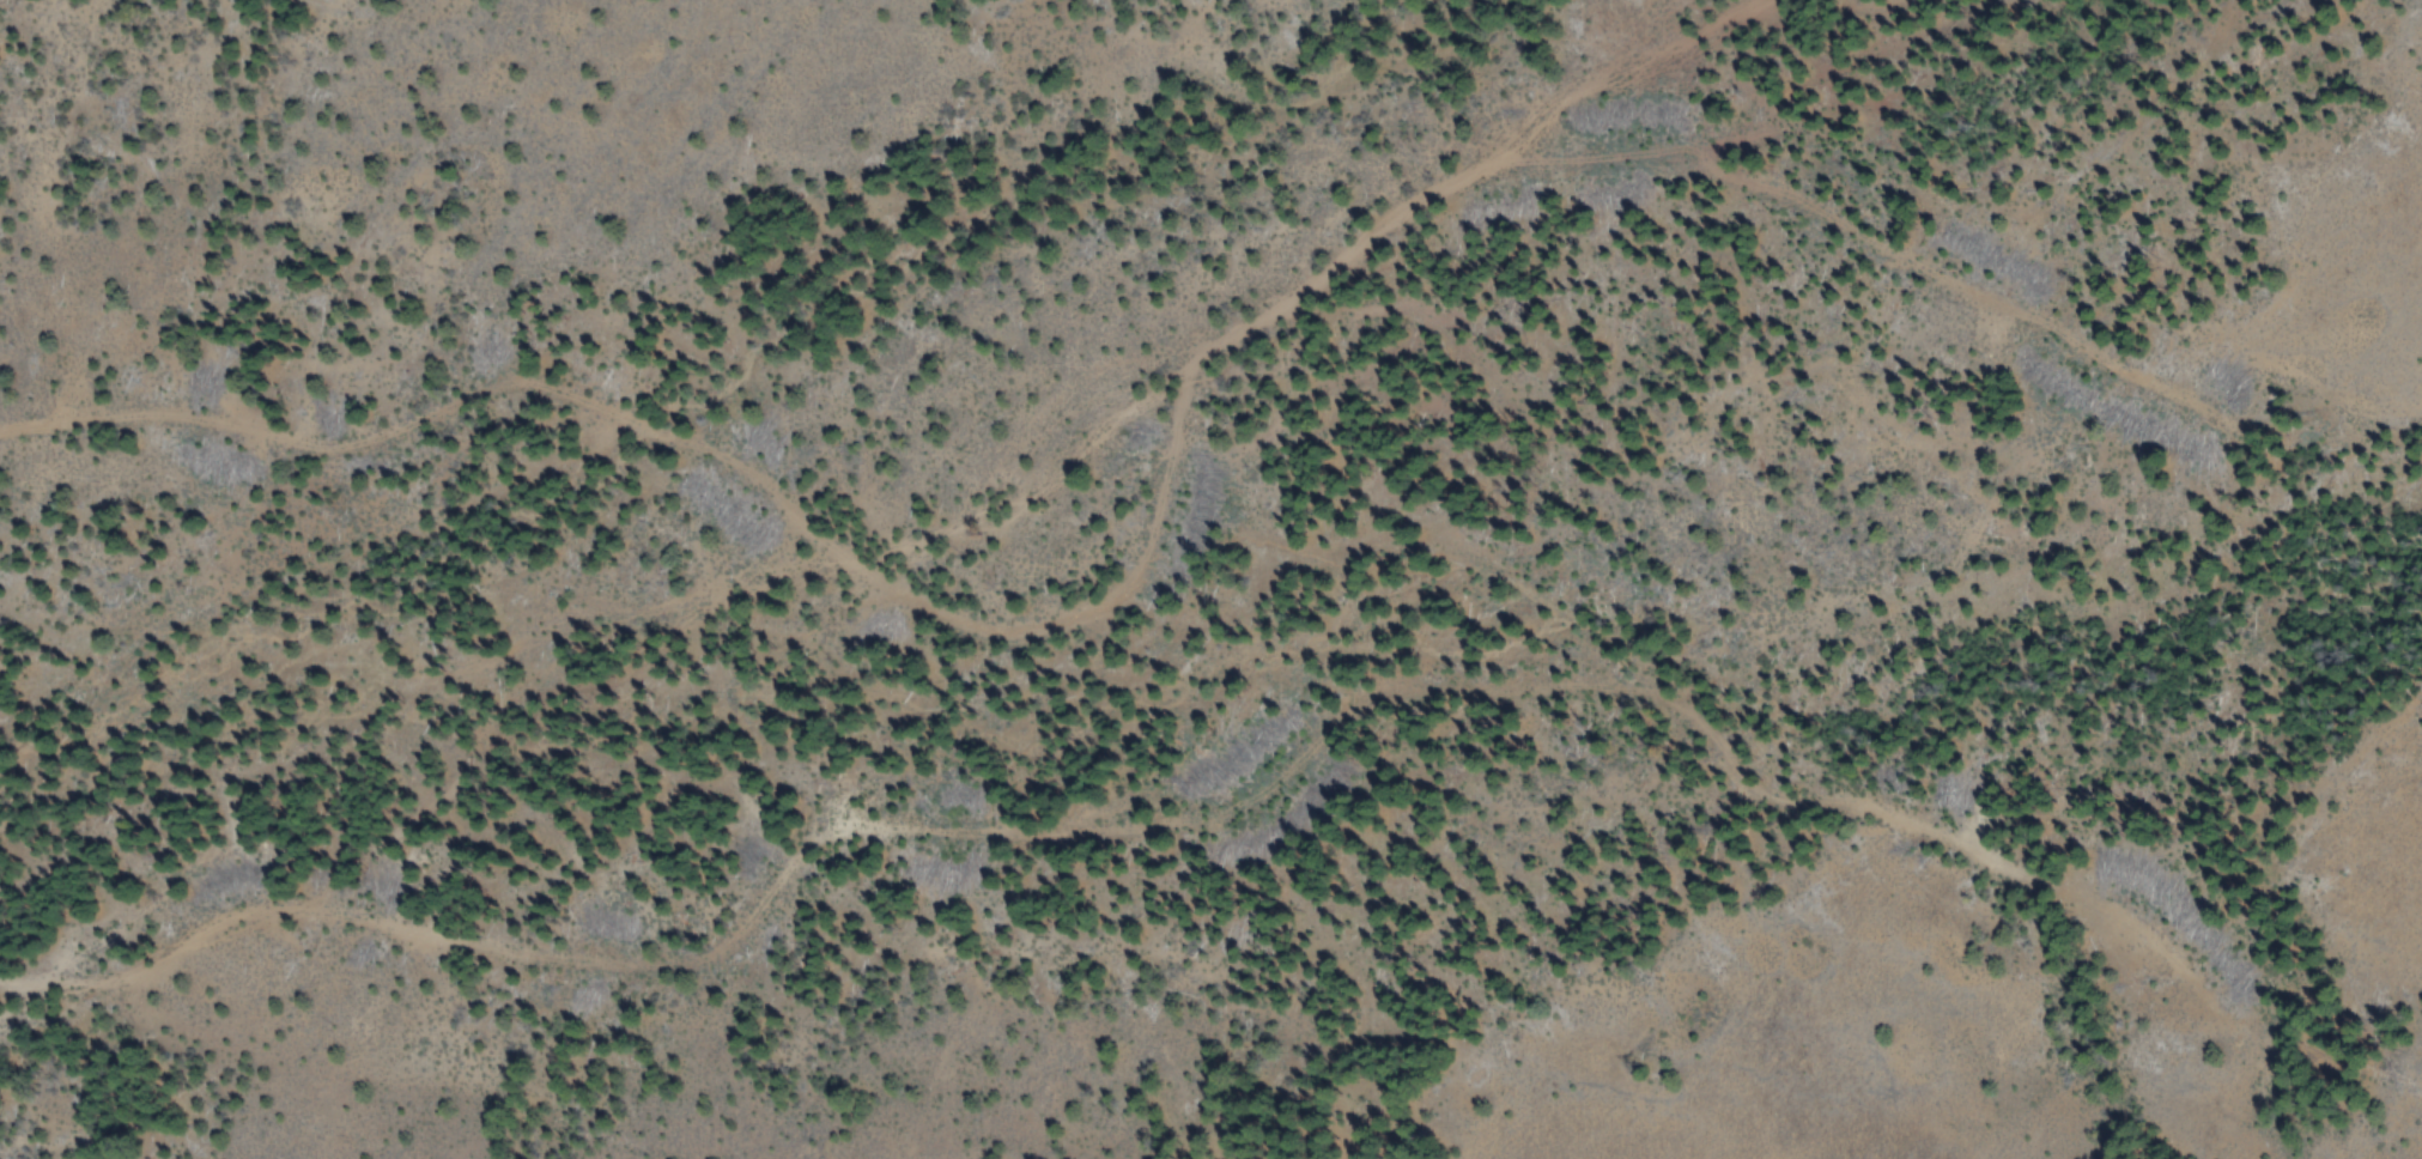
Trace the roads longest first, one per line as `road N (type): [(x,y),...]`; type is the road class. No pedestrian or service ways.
road 1 (track): [(2154,942),(1801,858),(1121,815),(1016,760),(808,530),(641,425),(523,386),(344,451),(164,414),(0,431)]

